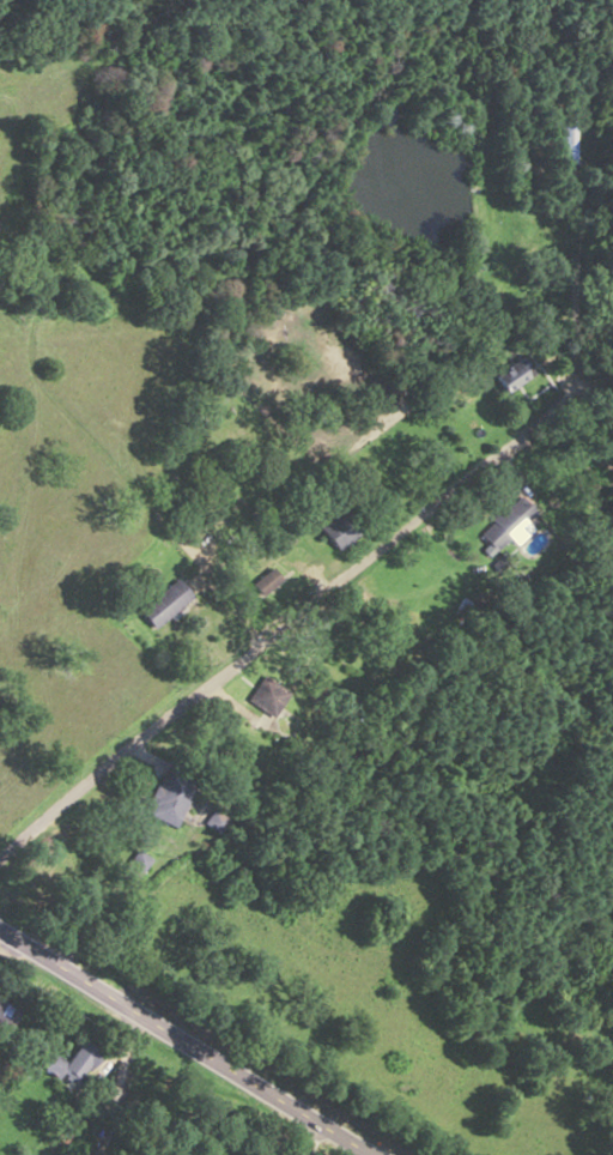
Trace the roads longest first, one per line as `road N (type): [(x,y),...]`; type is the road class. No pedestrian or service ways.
road 1 (primary): [(0,930),(371,1154)]

